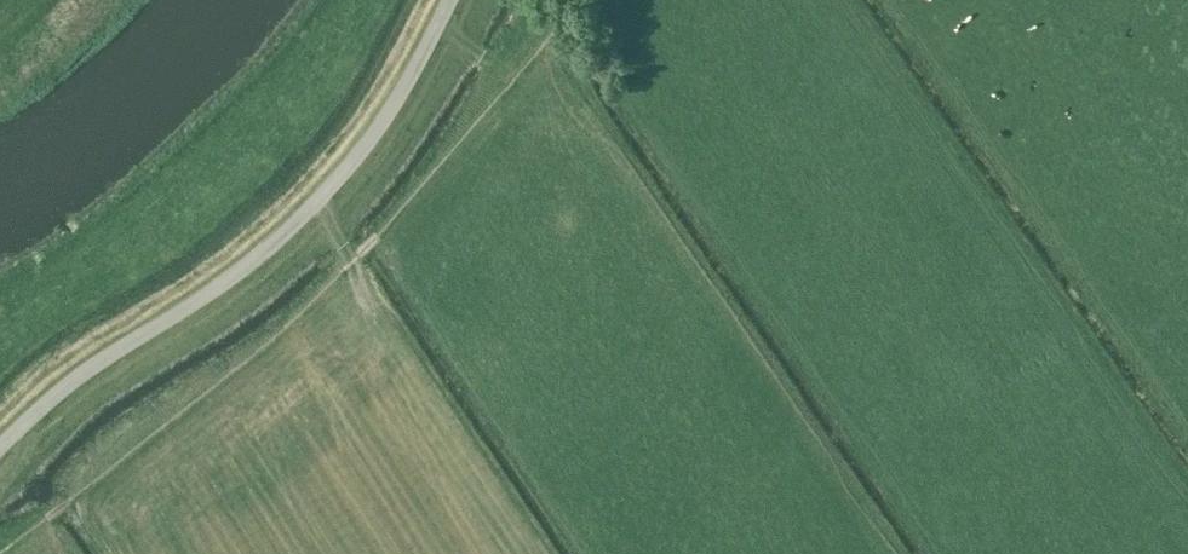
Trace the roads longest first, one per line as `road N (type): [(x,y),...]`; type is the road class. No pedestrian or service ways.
road 1 (unclassified): [(0,452),(107,361),(229,284),(325,199),(363,153),(452,0)]

